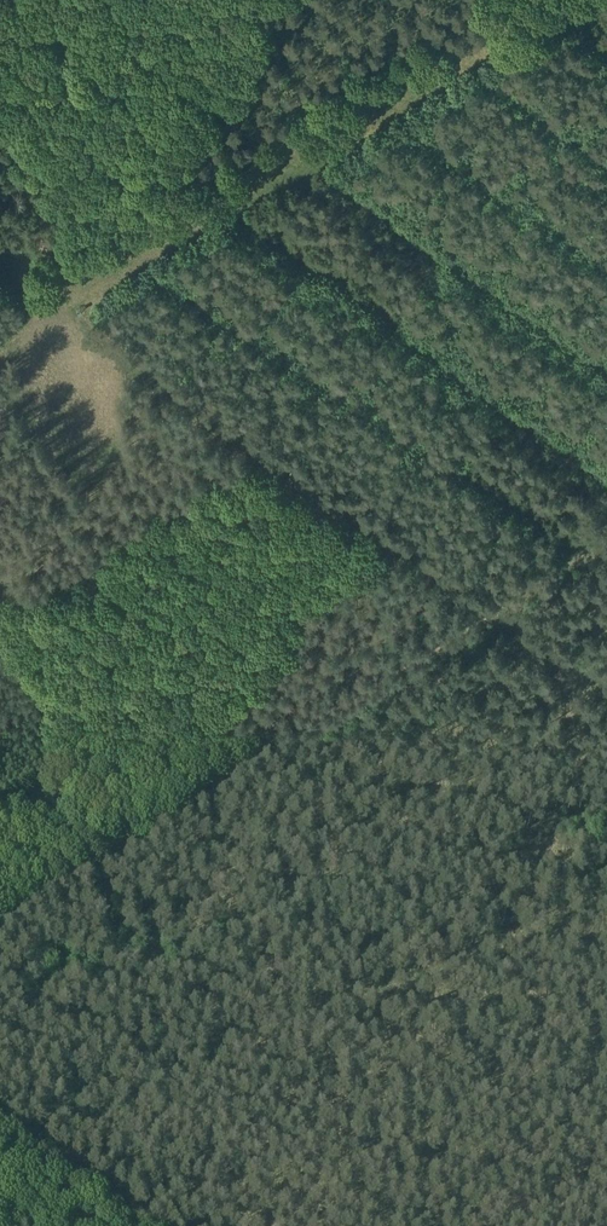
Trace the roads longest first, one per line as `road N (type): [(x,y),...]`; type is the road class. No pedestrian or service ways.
road 1 (track): [(0,923),(606,539)]
road 2 (track): [(63,320),(595,0)]
road 3 (track): [(63,320),(493,613)]
road 4 (track): [(130,1225),(0,1134)]
road 5 (track): [(606,692),(493,613)]
road 6 (track): [(507,1225),(606,1159)]

